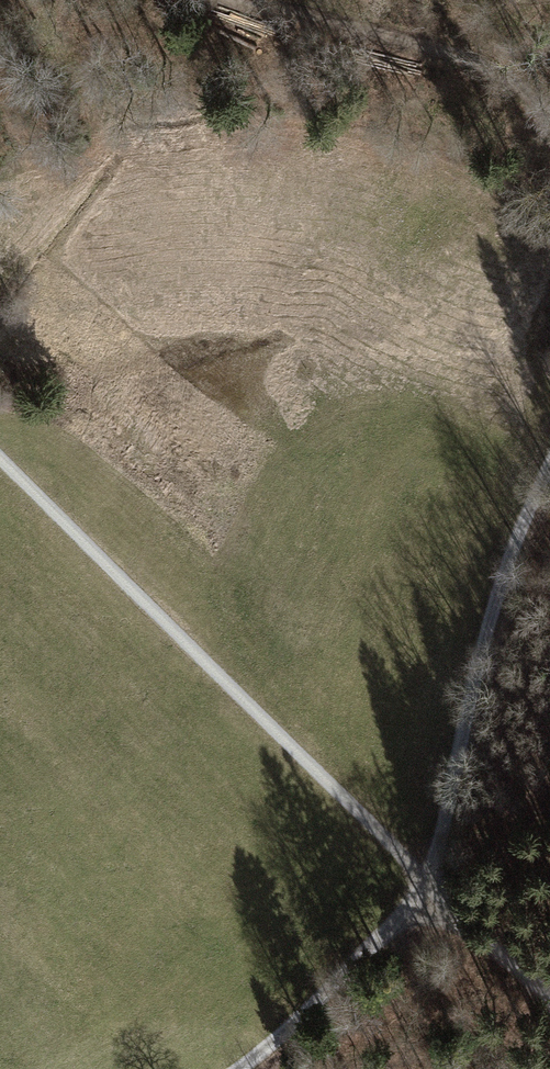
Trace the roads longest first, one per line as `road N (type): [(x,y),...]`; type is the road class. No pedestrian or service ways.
road 1 (track): [(549,1010),(298,744),(0,456)]
road 2 (track): [(244,1068),(279,1046),(425,883),(502,589),(549,459)]
road 3 (track): [(225,0),(436,46),(498,74),(549,112)]

